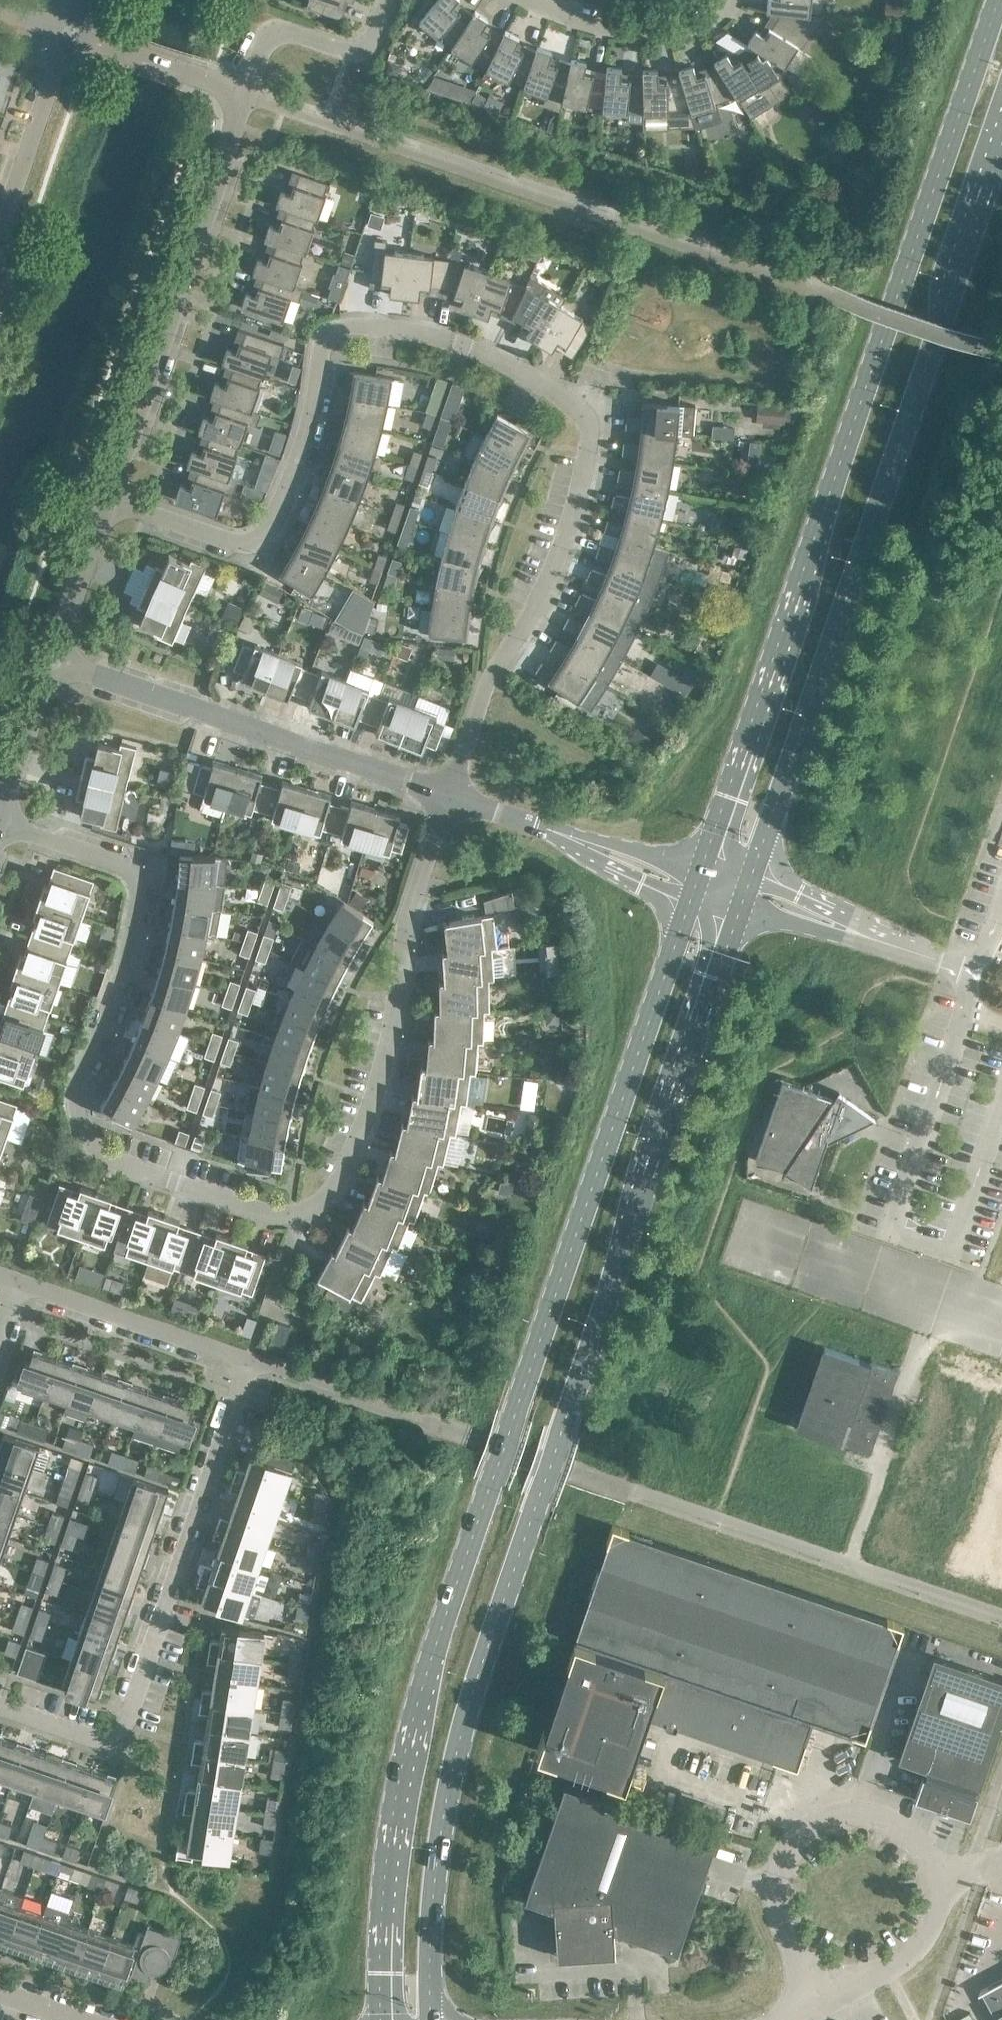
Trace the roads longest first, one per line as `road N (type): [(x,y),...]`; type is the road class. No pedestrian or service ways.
road 1 (secondary): [(688,896),(414,1717),(385,1872),(382,2019)]
road 2 (secondary): [(432,2019),(436,1862),(471,1693),(733,913)]
road 3 (residential): [(6,819),(126,860),(141,879),(136,940),(74,1090),(83,1136),(124,1158),(288,1211),(332,1204),(351,1162),(382,1072),(411,914),(452,796)]
road 4 (residential): [(452,796),(491,665),(553,573),(573,520),(589,423),(574,402),(502,358),(414,330),(356,327),(331,335),(317,351),(313,421),(296,476),(265,532),(239,545),(114,498)]
road 5 (secondary): [(1001,0),(698,867)]
road 6 (secondary): [(745,880),(1001,142)]
road 7 (residential): [(0,1705),(97,1739),(131,1717),(245,1359)]
road 8 (unclassified): [(813,2011),(920,1947),(937,1885),(916,1842),(860,1820),(835,1822),(803,1840),(783,1873),(777,1909),(802,1977)]
road 9 (residential): [(114,498),(249,96)]
road 10 (residential): [(452,796),(57,667)]
road 11 (residential): [(245,1359),(16,1281)]
road 12 (residential): [(731,0),(724,17),(664,38),(553,21),(517,0)]
road 13 (residential): [(0,234),(66,31)]
road 14 (residential): [(249,96),(267,44),(305,36),(360,47),(378,31),(386,0)]
road 15 (unclassified): [(733,913),(913,950)]
road 16 (unclassified): [(913,950),(745,880)]
road 17 (residential): [(57,667),(114,498)]
road 18 (residential): [(537,823),(688,896)]
road 19 (residential): [(698,867),(537,823)]
road 20 (residential): [(6,819),(57,667)]
road 21 (unclassified): [(1001,1025),(960,1011),(974,972),(913,950)]

